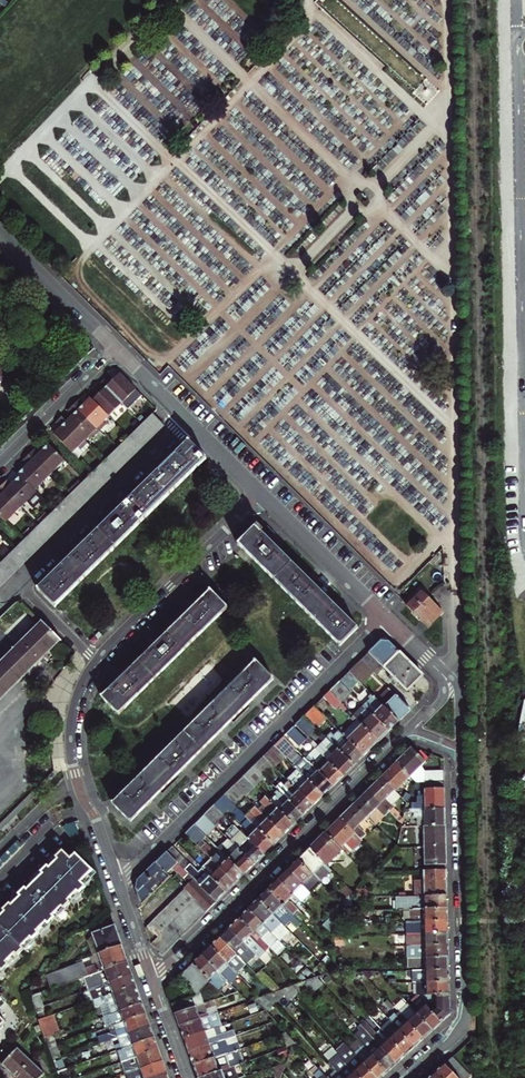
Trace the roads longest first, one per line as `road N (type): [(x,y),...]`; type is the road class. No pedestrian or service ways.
road 1 (residential): [(118,884),(387,619)]
road 2 (residential): [(401,736),(152,981)]
road 3 (residential): [(404,1077),(465,1019),(461,758)]
road 4 (residential): [(97,660),(20,584),(187,420)]
road 5 (residential): [(97,660),(77,698),(71,747),(118,884)]
road 6 (residential): [(260,492),(97,660)]
road 7 (residential): [(387,619),(260,492)]
road 8 (residential): [(0,463),(114,347)]
road 9 (residential): [(114,347),(0,235)]

